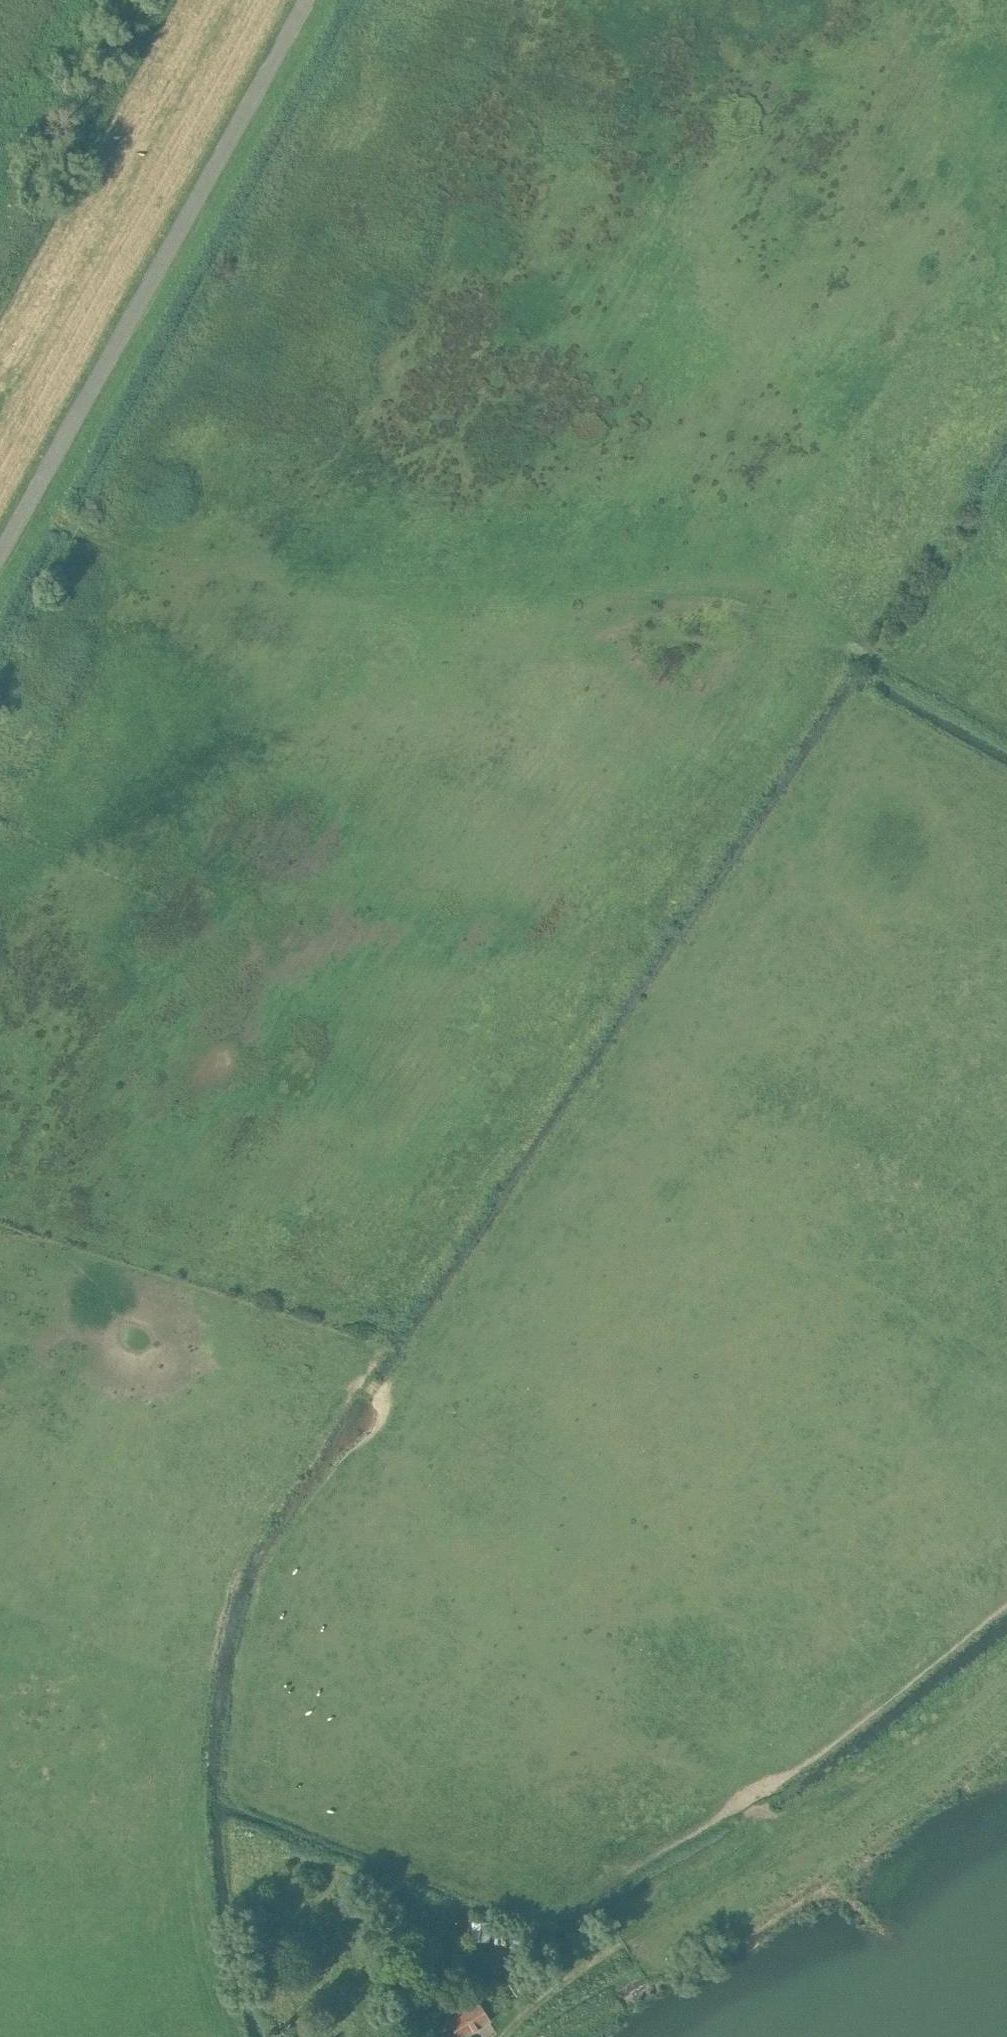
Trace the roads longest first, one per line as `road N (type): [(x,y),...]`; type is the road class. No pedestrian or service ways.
road 1 (unclassified): [(0,555),(306,0)]
road 2 (track): [(497,2036),(584,1962),(798,1838),(1006,1677)]

